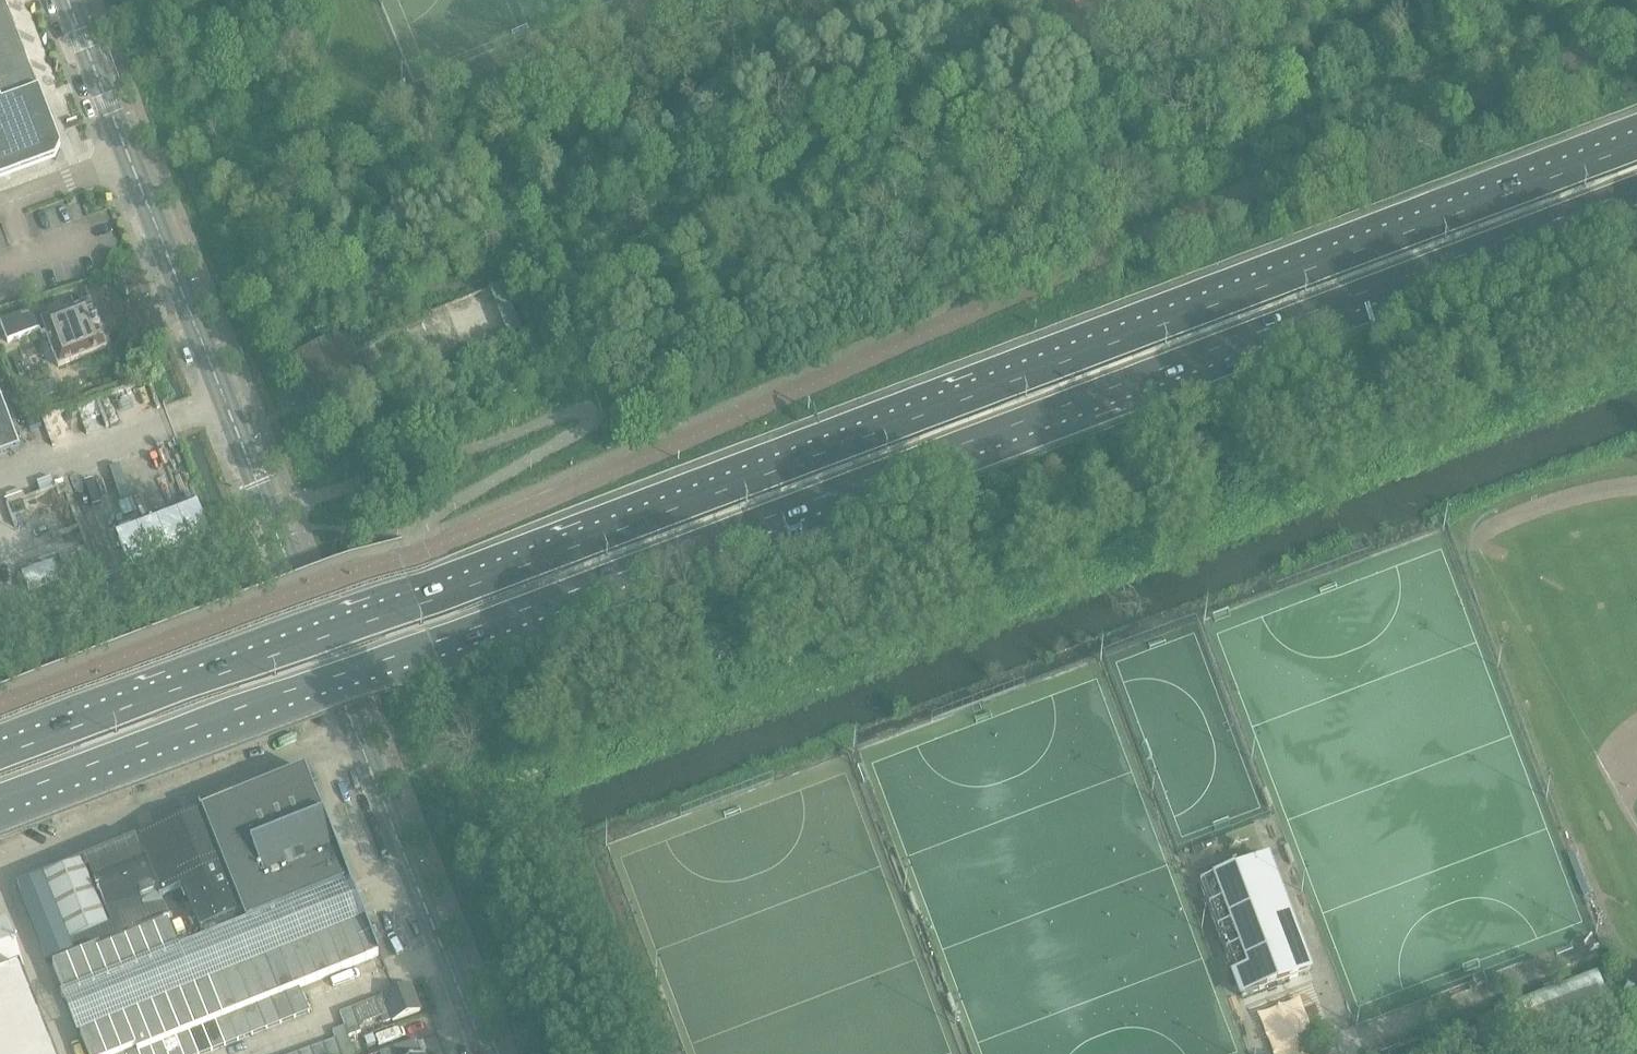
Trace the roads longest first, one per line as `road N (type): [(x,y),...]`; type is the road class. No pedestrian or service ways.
road 1 (trunk): [(1636,145),(0,765)]
road 2 (trunk): [(0,808),(1636,190)]
road 3 (tertiary): [(482,1053),(68,0)]

